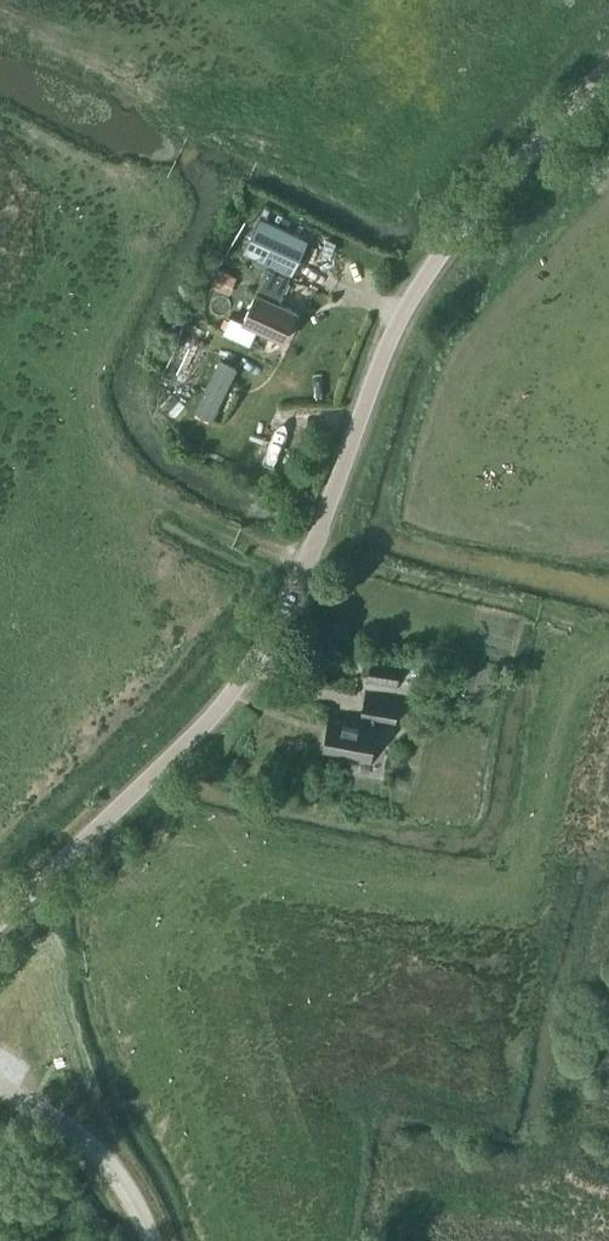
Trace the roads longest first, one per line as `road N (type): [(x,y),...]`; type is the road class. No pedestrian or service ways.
road 1 (tertiary): [(0,920),(191,736),(246,672),(289,600),(417,288),(461,224),(608,65)]
road 2 (unclassified): [(153,1240),(136,1202),(86,1139),(0,1086)]

